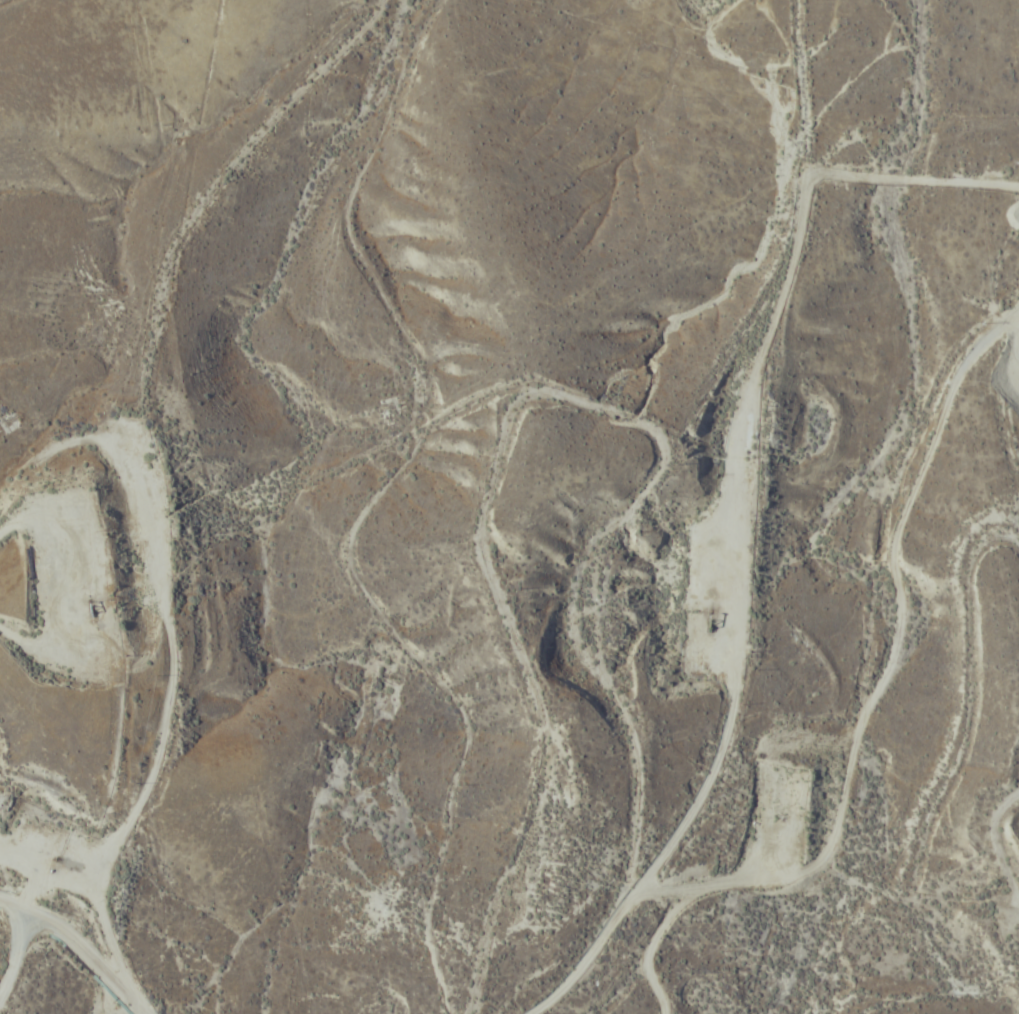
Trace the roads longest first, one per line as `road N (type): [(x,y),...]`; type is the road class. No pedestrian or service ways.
road 1 (track): [(103,1013),(0,951)]

